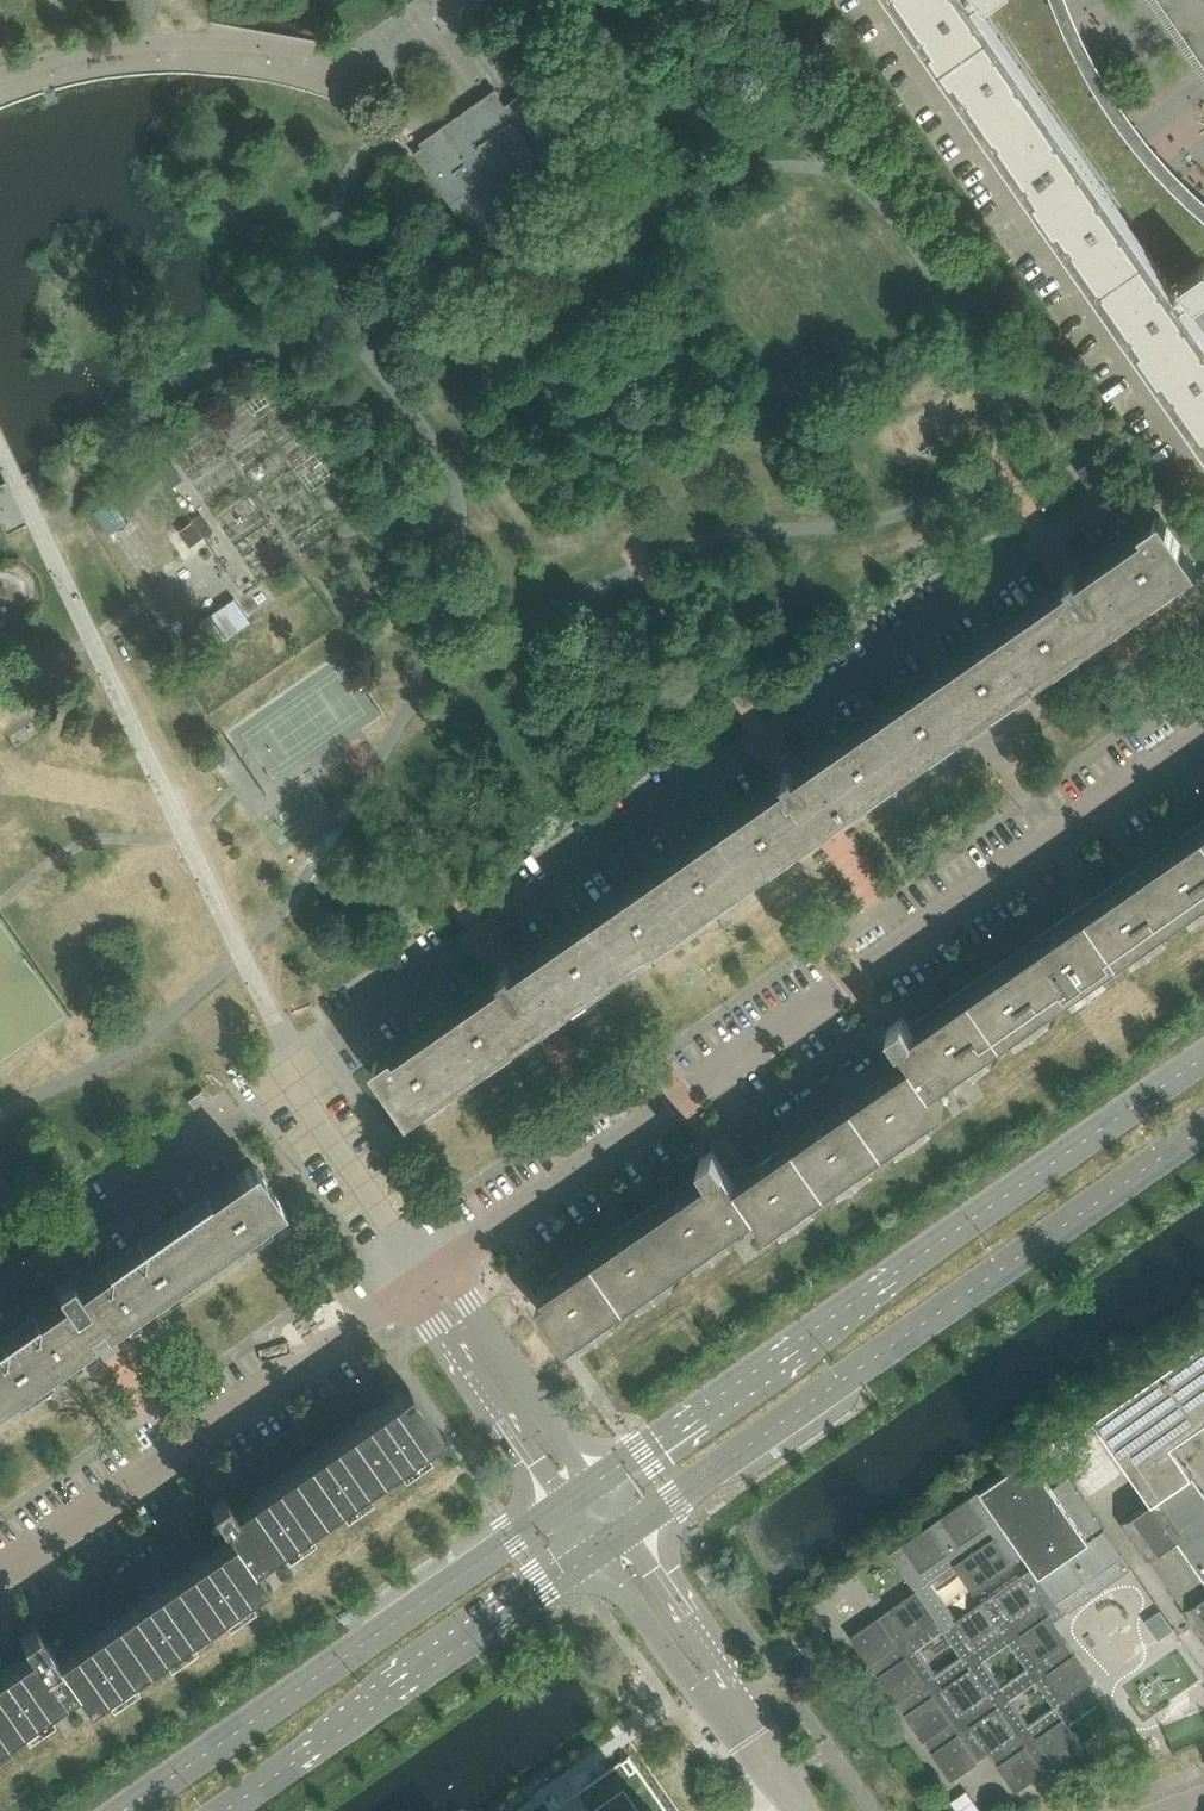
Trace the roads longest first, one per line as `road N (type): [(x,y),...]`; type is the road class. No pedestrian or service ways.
road 1 (residential): [(430,1275),(1203,738)]
road 2 (secondary): [(1203,1053),(592,1483)]
road 3 (secondary): [(626,1530),(1203,1129)]
road 4 (secondary): [(563,1504),(122,1810)]
road 5 (residential): [(0,1576),(430,1275)]
road 6 (secondary): [(220,1810),(595,1551)]
road 7 (residential): [(430,1275),(440,1321),(563,1504)]
road 8 (residential): [(592,1483),(468,1302),(430,1275)]
road 9 (residential): [(595,1551),(720,1716),(756,1739)]
road 10 (residential): [(756,1739),(739,1687),(626,1530)]

